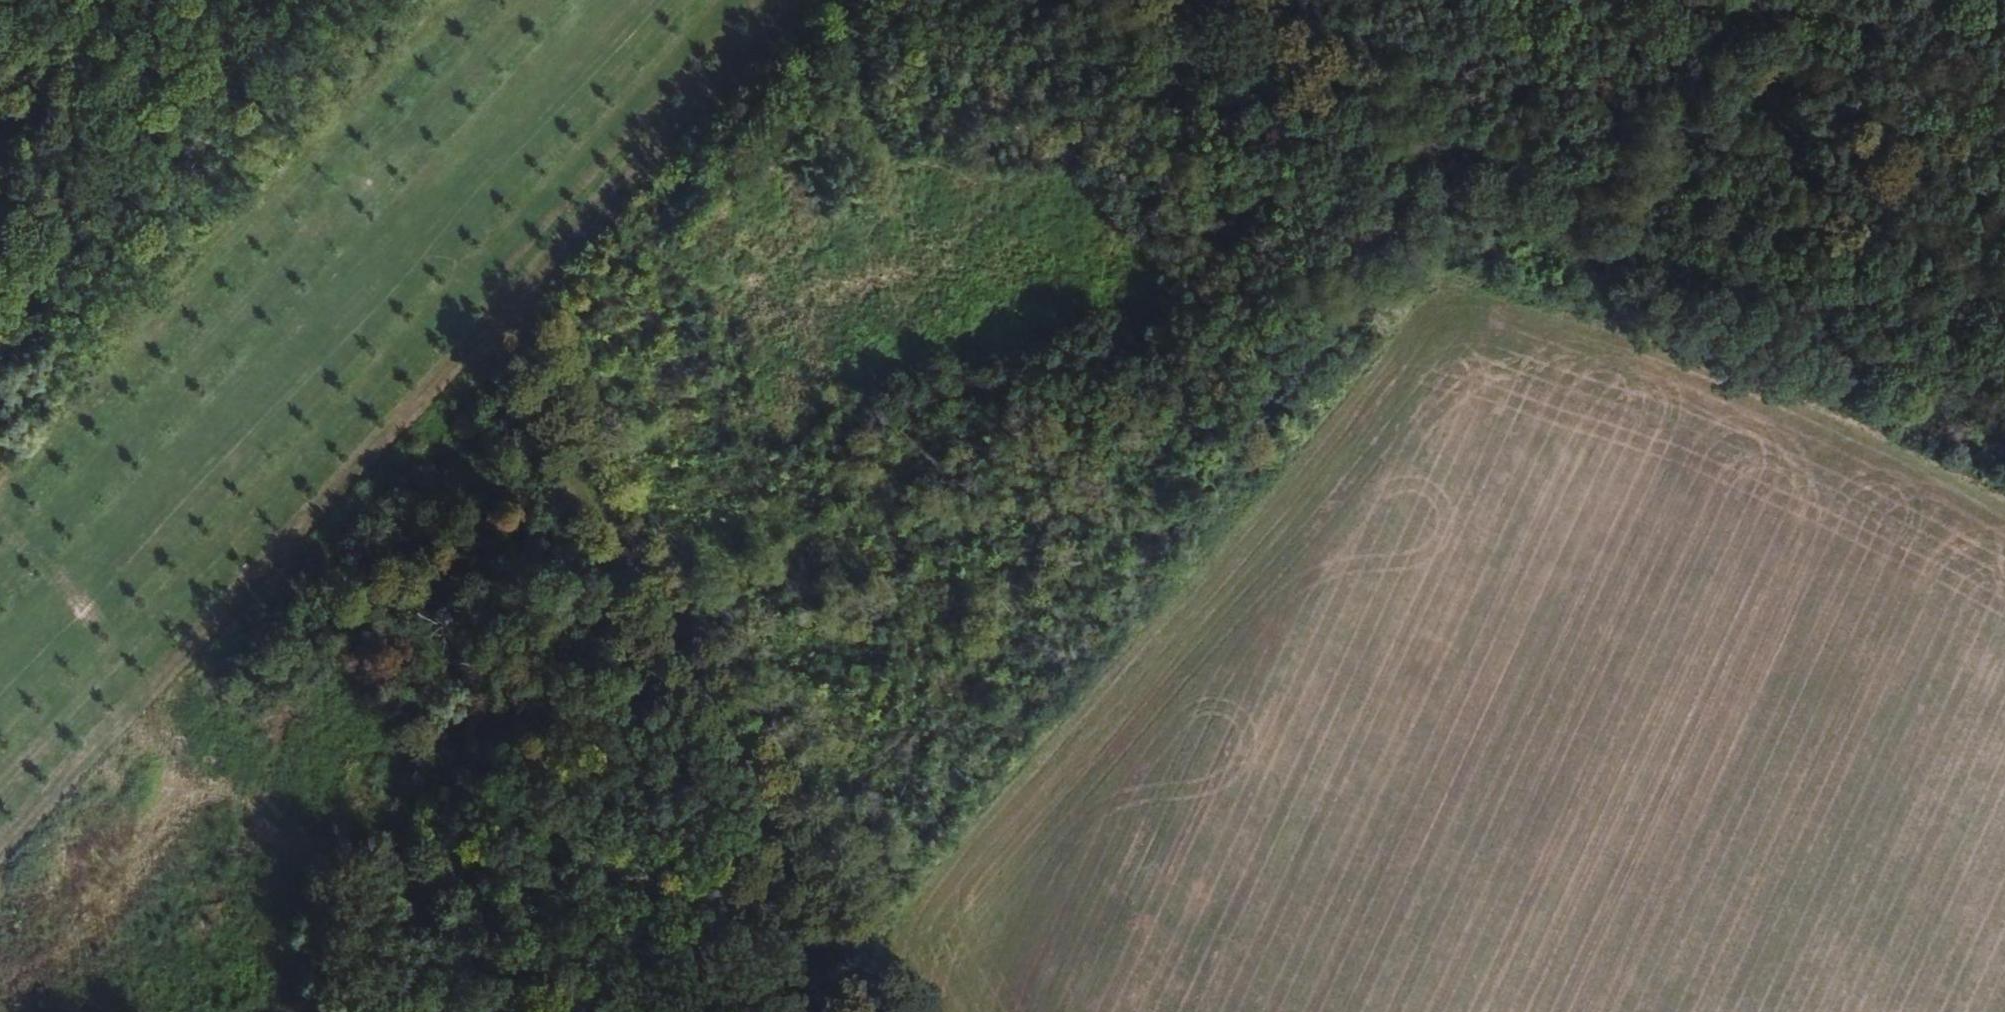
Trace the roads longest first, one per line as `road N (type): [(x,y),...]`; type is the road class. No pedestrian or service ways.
road 1 (track): [(0,675),(622,0)]
road 2 (track): [(860,1011),(440,201)]

